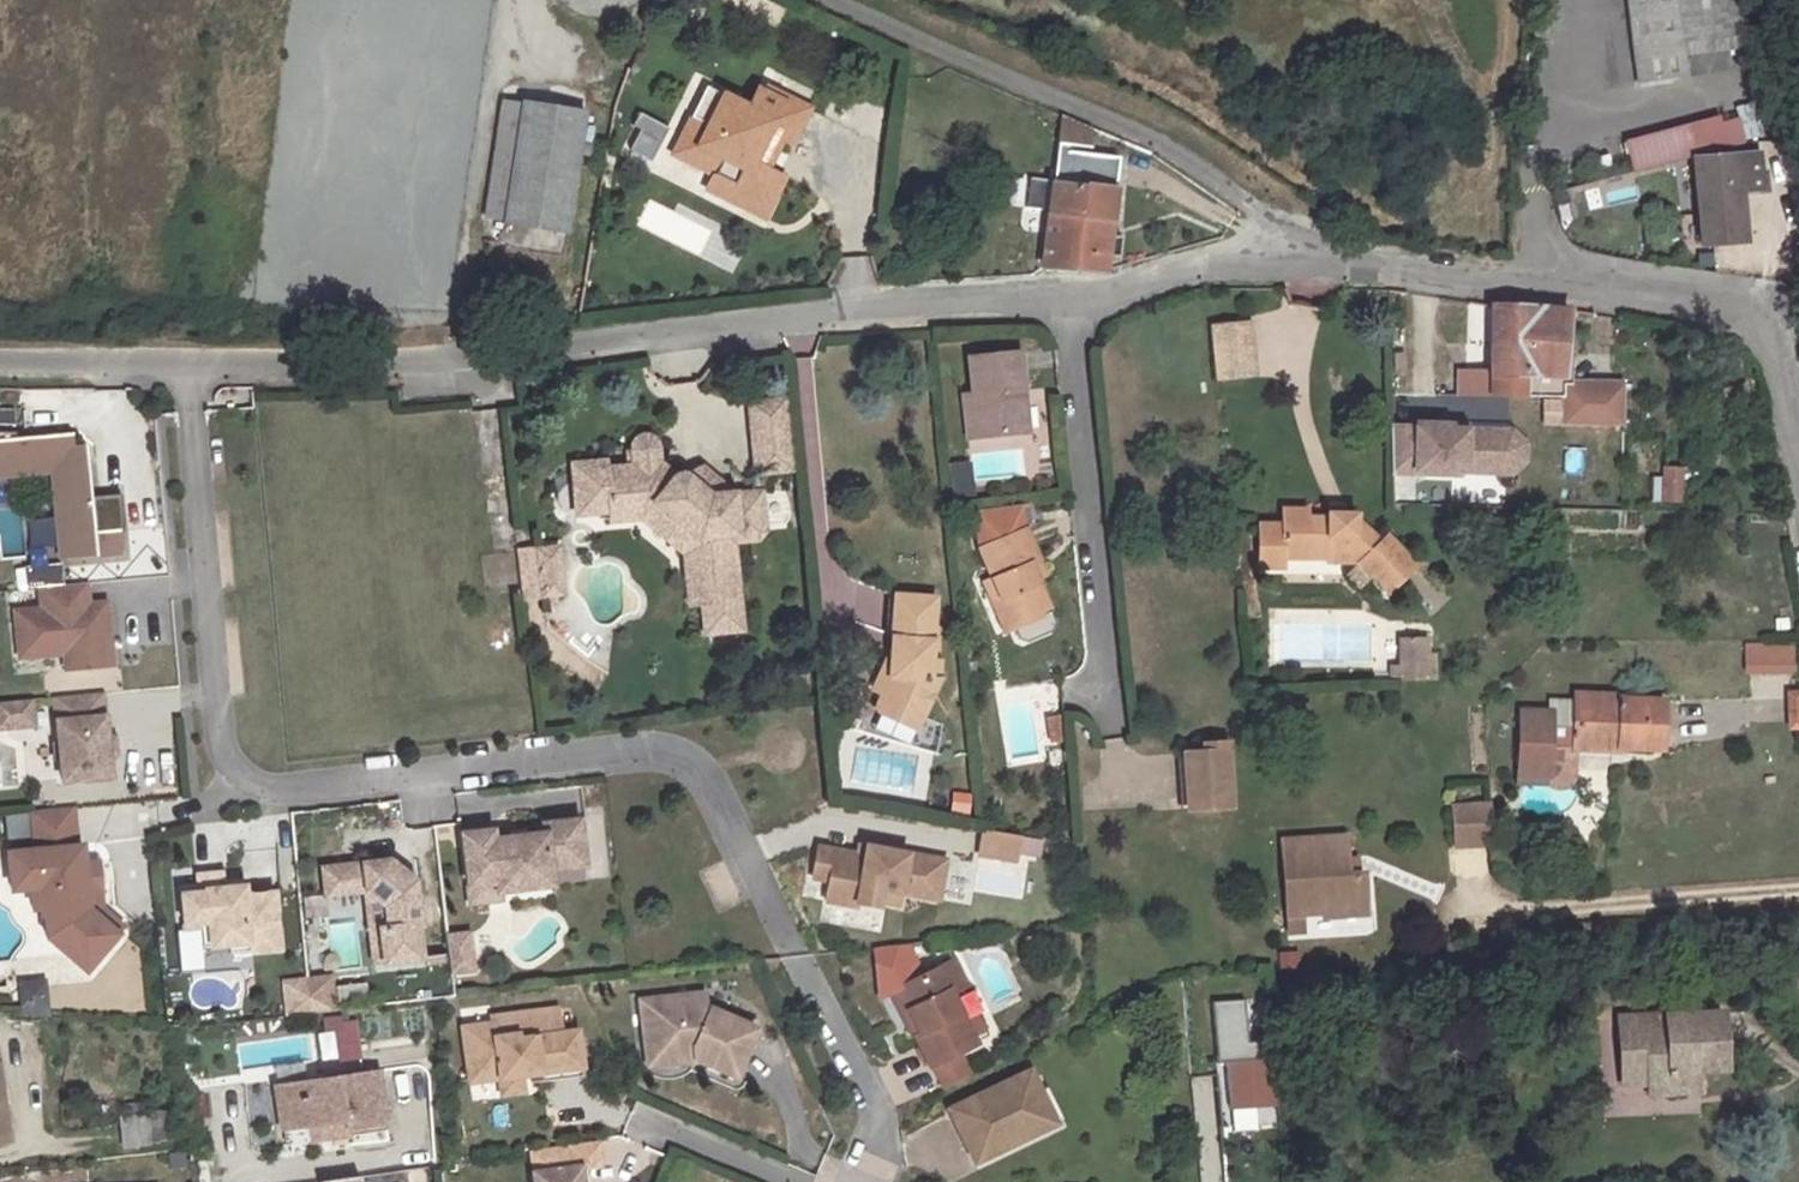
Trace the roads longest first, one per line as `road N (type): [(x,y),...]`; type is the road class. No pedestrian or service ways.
road 1 (residential): [(188,365),(219,756),(236,780),(270,800),(651,746),(705,770),(873,1105),(877,1146),(868,1181)]
road 2 (residential): [(188,365),(493,359),(928,302),(1063,297)]
road 3 (residential): [(1781,379),(1766,327),(1733,315),(1283,260)]
road 4 (unclassified): [(847,0),(1176,152),(1279,221),(1283,260)]
road 5 (residential): [(1111,729),(1063,297)]
road 6 (residential): [(1063,297),(1283,260)]
road 7 (residential): [(0,362),(188,365)]
road 8 (residential): [(643,1122),(787,1181)]

